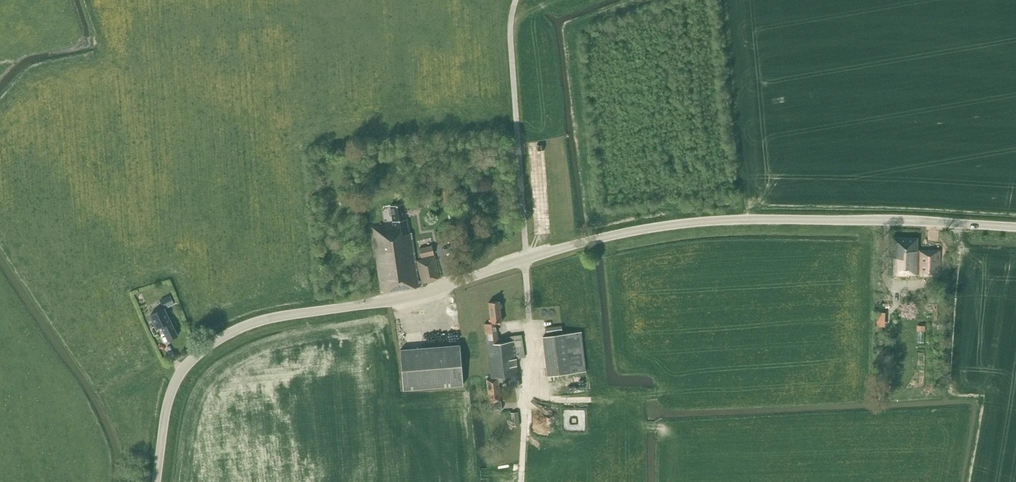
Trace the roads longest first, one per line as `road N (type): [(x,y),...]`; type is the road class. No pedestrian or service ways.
road 1 (tertiary): [(157,481),(179,376),(220,338),(253,323),(408,296),(571,246),(701,221),(1015,227)]

